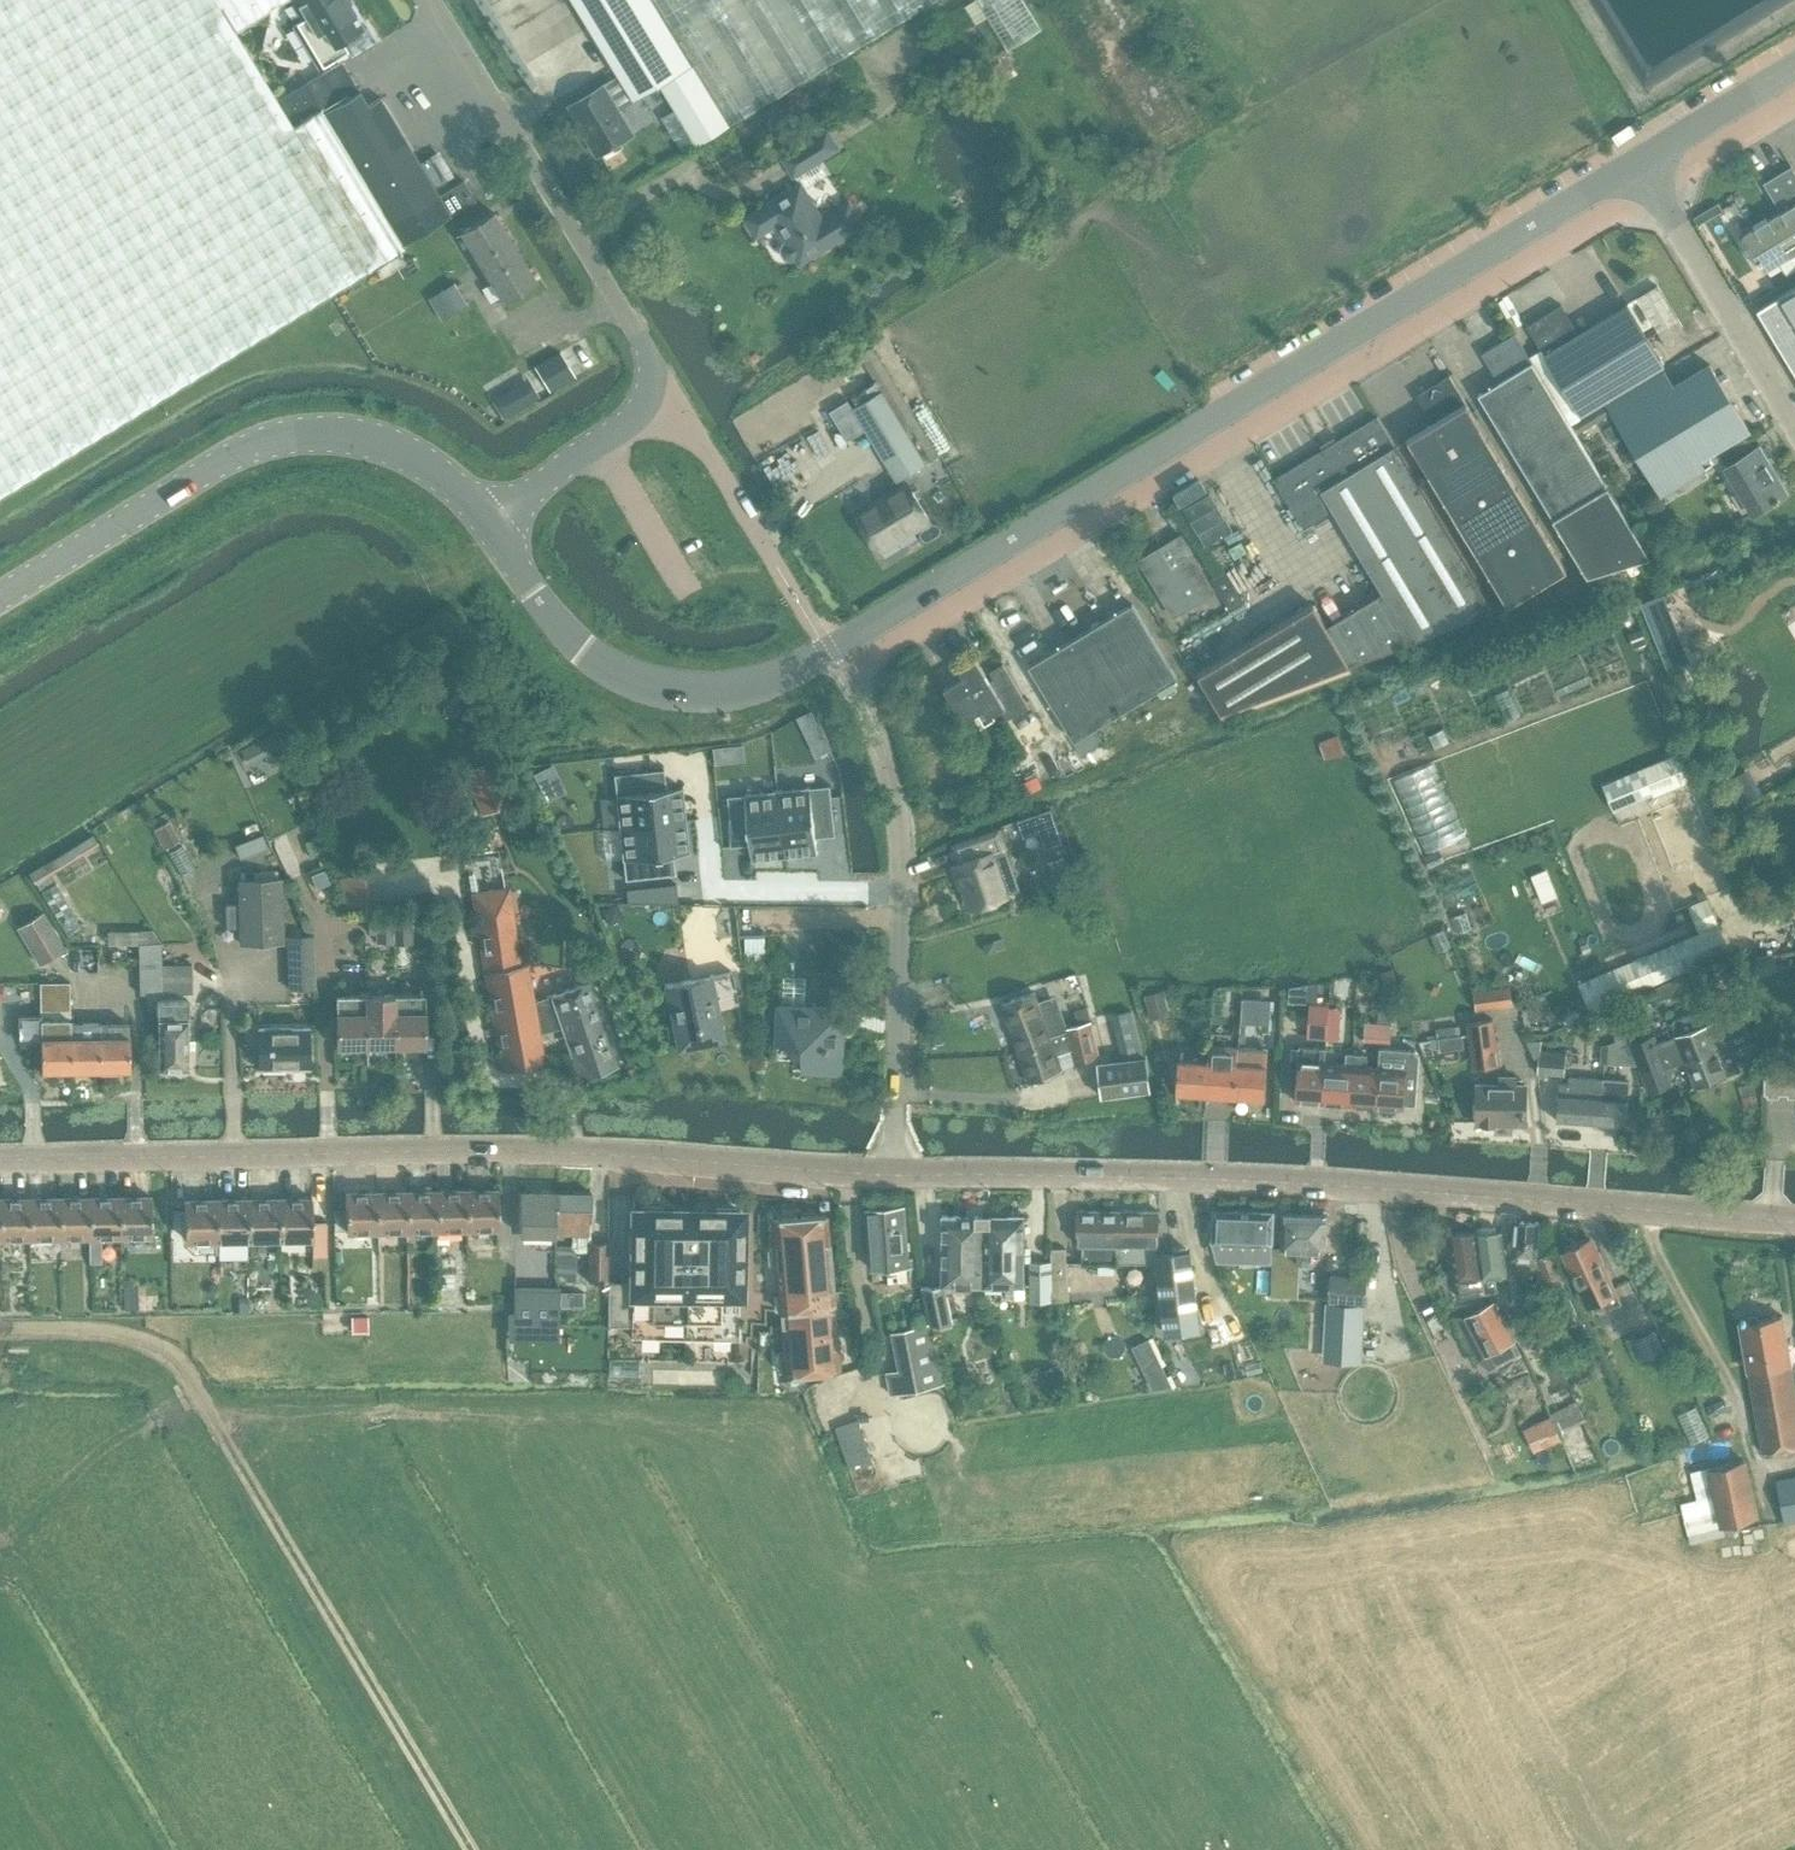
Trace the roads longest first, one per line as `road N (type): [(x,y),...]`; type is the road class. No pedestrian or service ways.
road 1 (tertiary): [(828,653),(1640,163)]
road 2 (residential): [(1794,1222),(1317,1184),(893,1175)]
road 3 (residential): [(893,1175),(573,1153),(0,1160)]
road 4 (track): [(472,1849),(169,1349),(117,1336),(0,1330)]
road 5 (tertiary): [(489,524),(436,470),(388,445),(321,433),(243,449),(0,601)]
road 6 (unclassified): [(649,397),(646,352),(432,0)]
road 7 (tertiary): [(828,653),(779,677),(708,694),(641,686),(574,645),(489,524)]
road 8 (track): [(1794,1462),(1758,1466),(1733,1394),(1654,1245),(1655,1211)]
road 9 (unclassified): [(1794,420),(1640,163)]
road 10 (residential): [(902,894),(893,1175)]
road 11 (residential): [(703,820),(712,892),(902,894)]
road 12 (residential): [(828,653),(885,761),(902,894)]
road 13 (unclassified): [(780,567),(697,436),(649,397)]
road 14 (unclassified): [(489,524),(632,418),(649,397)]
road 15 (tertiary): [(1640,163),(1794,68)]

